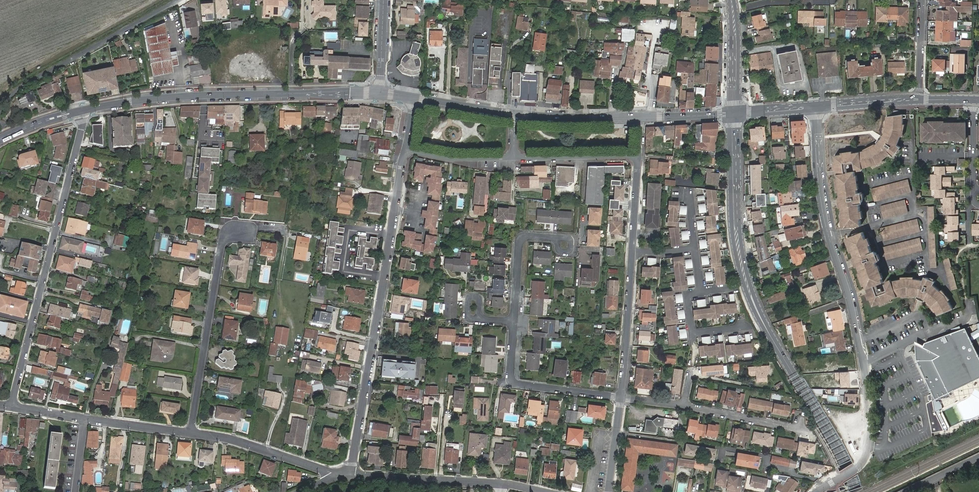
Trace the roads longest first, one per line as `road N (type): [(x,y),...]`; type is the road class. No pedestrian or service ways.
road 1 (secondary): [(856,491),(746,279),(736,229),(735,114)]
road 2 (unclassified): [(815,107),(823,209),(865,360),(870,406),(862,462)]
road 3 (residential): [(405,151),(347,473)]
road 4 (residential): [(10,406),(83,110)]
road 5 (primary): [(381,94),(173,97),(83,110)]
road 6 (residential): [(192,434),(223,238),(243,230)]
road 7 (residential): [(180,0),(17,89),(0,108)]
road 8 (residential): [(621,397),(804,431)]
road 9 (track): [(0,93),(156,0)]
road 10 (residential): [(621,397),(516,384),(514,322)]
road 11 (residential): [(702,292),(734,287),(742,328),(691,332),(687,294)]
road 12 (residential): [(347,473),(192,434)]
road 13 (residential): [(504,484),(347,473)]
road 14 (residential): [(633,251),(621,397)]
road 15 (residential): [(640,157),(514,158)]
road 16 (residential): [(514,322),(523,237),(558,239)]

